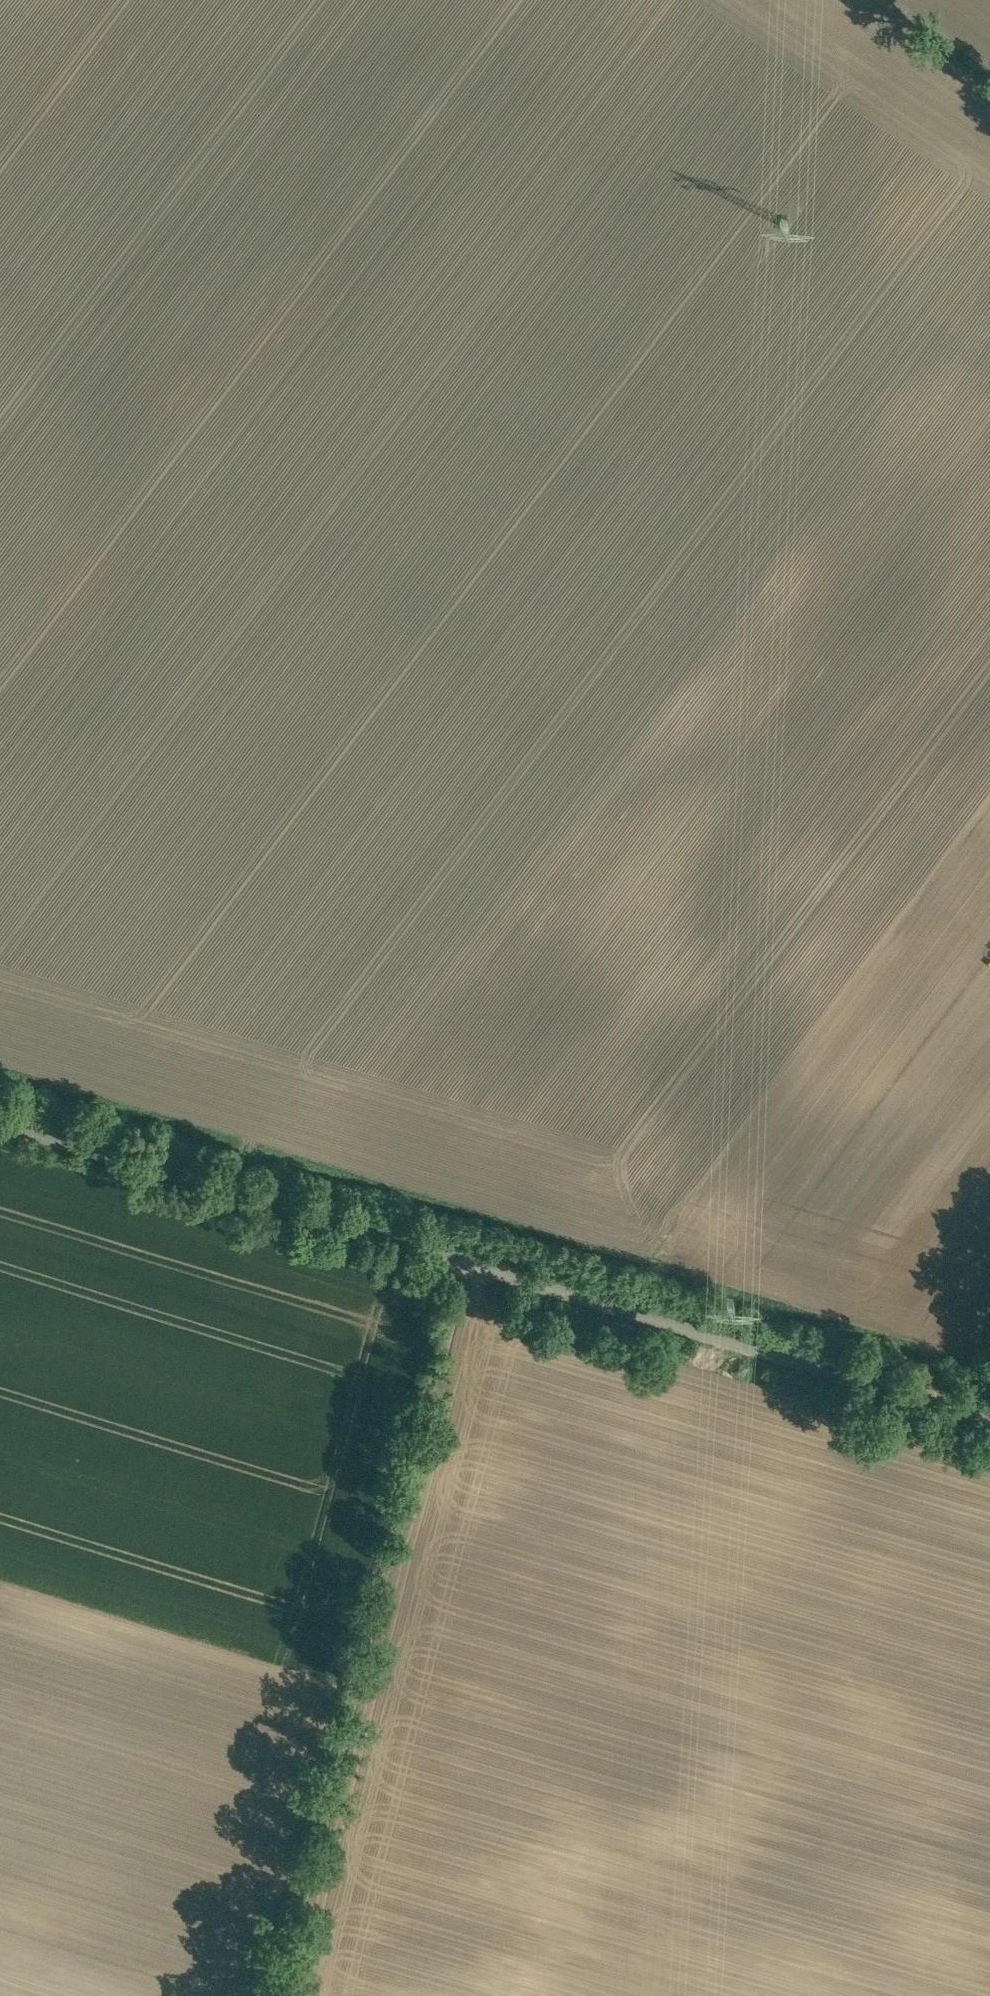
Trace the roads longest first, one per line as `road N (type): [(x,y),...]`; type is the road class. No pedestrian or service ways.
road 1 (unclassified): [(0,1129),(989,1425)]

